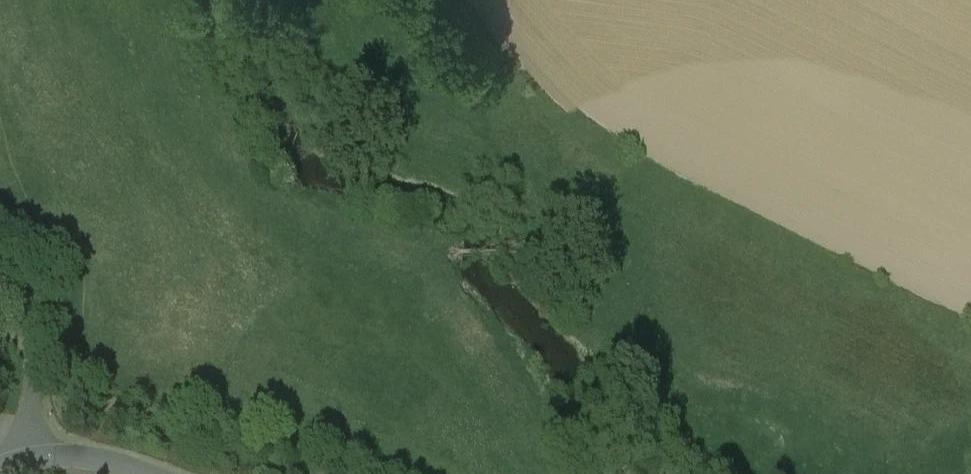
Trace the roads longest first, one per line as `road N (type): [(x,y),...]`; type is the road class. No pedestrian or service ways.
road 1 (track): [(0,317),(31,333),(28,420),(41,461)]
road 2 (residential): [(7,473),(41,461),(80,461),(137,473)]

